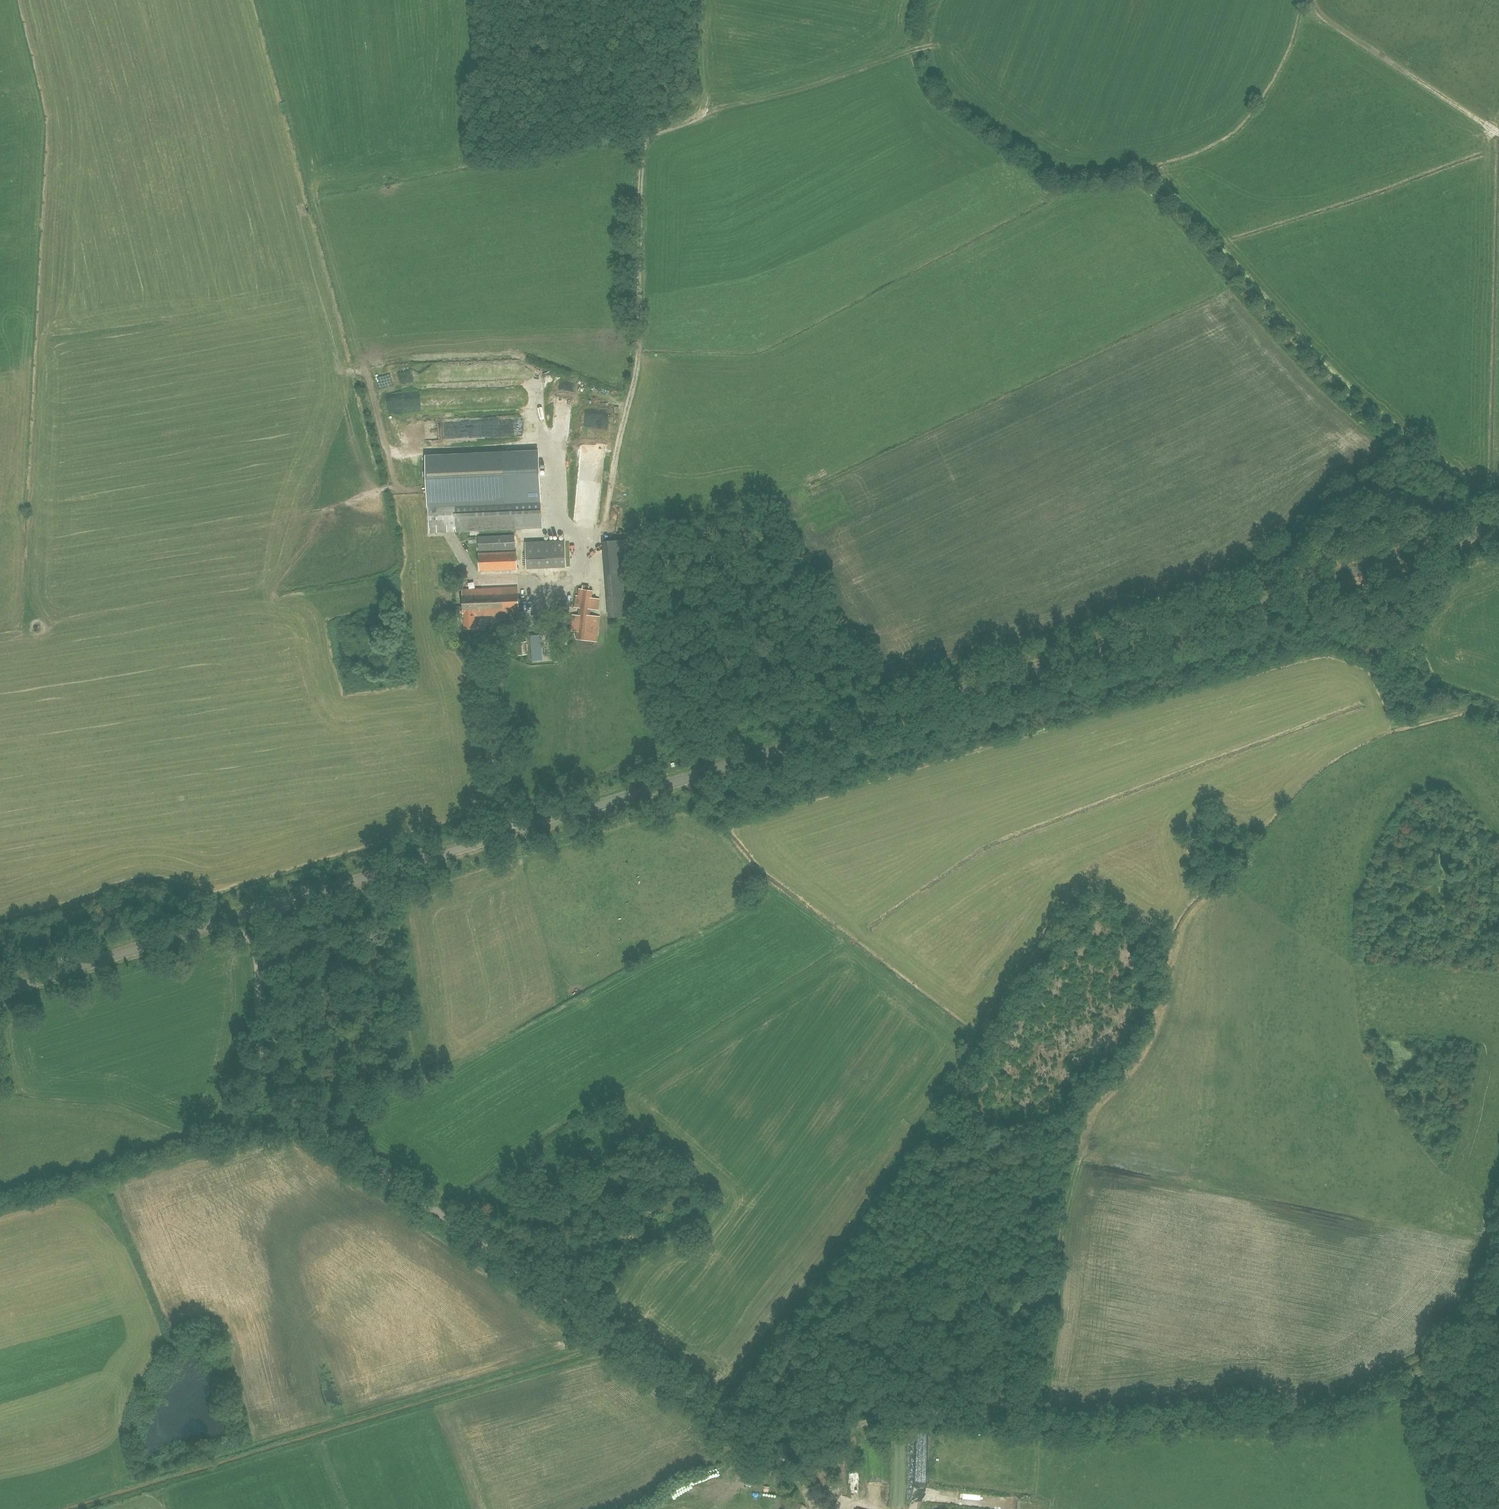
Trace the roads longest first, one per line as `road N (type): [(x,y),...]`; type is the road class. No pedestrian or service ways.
road 1 (residential): [(0,992),(1498,526)]
road 2 (track): [(1498,1350),(1461,1359),(1336,1416),(1242,1412),(1084,1430),(922,1410),(888,1416),(785,1461),(307,1119),(266,1052),(258,968)]
road 3 (track): [(594,539),(633,350),(638,119),(474,70)]
road 4 (track): [(640,132),(904,49)]
road 5 (track): [(1312,14),(1498,136)]

